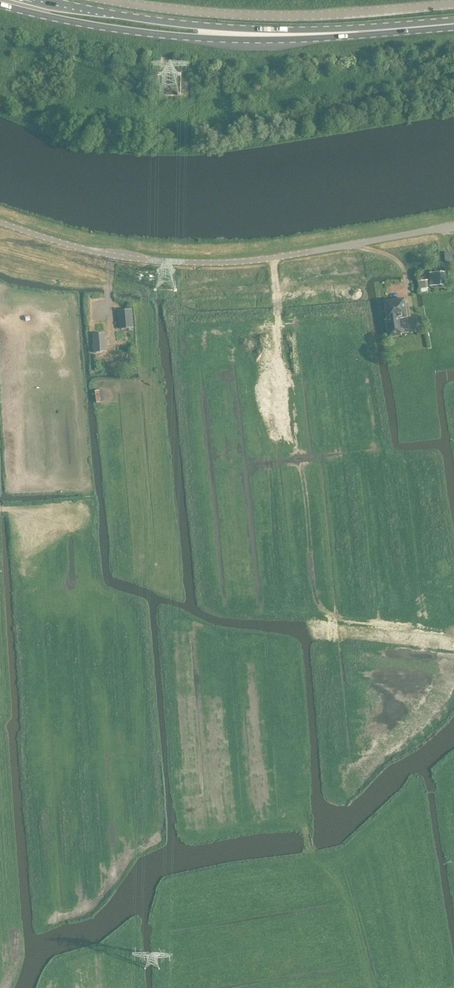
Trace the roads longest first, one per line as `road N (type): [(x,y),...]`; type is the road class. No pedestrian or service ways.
road 1 (tertiary): [(453,226),(248,262),(187,262),(80,248),(0,222)]
road 2 (tertiary): [(453,4),(259,16),(109,0)]
road 3 (primary): [(0,4),(181,37),(335,33)]
road 4 (primary): [(335,33),(167,21),(52,0)]

